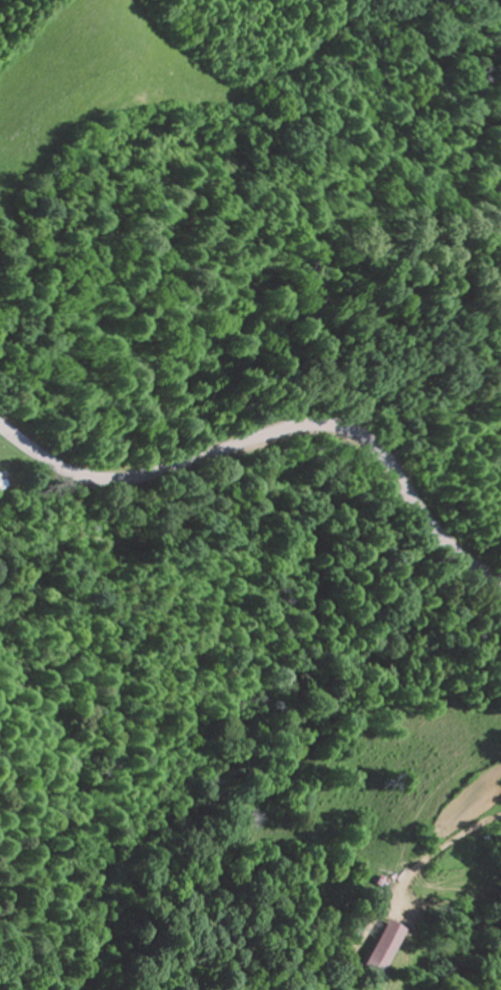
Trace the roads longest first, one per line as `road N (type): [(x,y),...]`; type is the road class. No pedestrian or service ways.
road 1 (secondary): [(500,579),(440,536),(387,460),(355,432),(309,425),(149,473),(102,476),(59,466),(0,423)]

